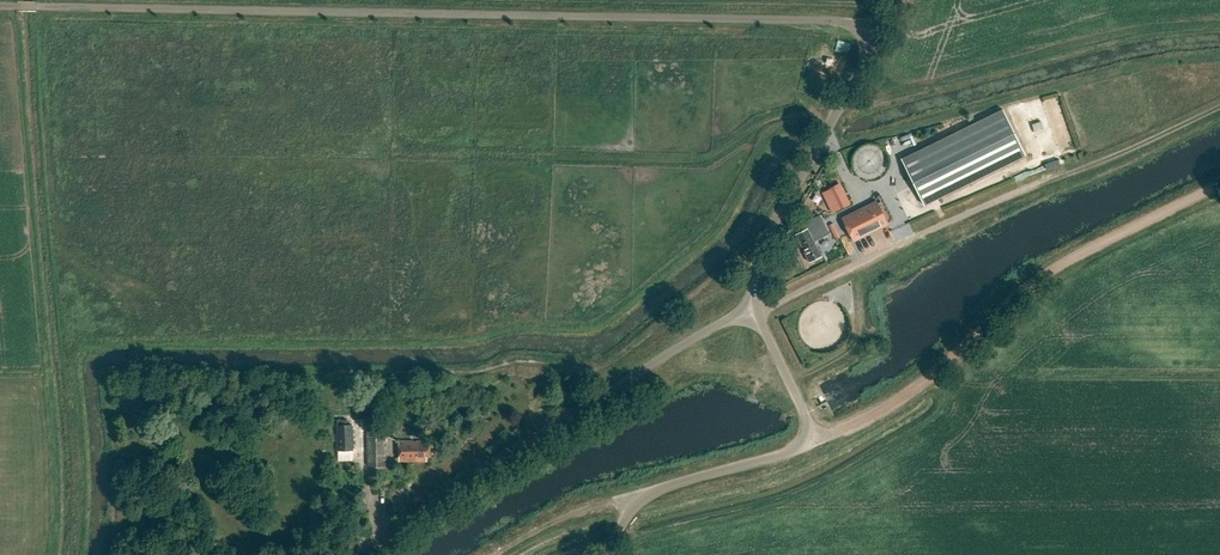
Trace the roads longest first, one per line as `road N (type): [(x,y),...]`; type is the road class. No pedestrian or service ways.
road 1 (unclassified): [(880,33),(841,22),(0,7)]
road 2 (track): [(1219,187),(1074,259),(933,378),(848,429),(814,438)]
road 3 (unclassified): [(367,554),(536,441),(754,313)]
road 4 (track): [(754,313),(1034,183),(1112,157)]
road 5 (unclassified): [(607,554),(636,500),(814,438),(754,313)]
road 6 (unclassified): [(754,313),(758,260),(880,33)]
road 7 (track): [(636,500),(587,510),(487,554)]
road 8 (track): [(1219,105),(1112,157)]

